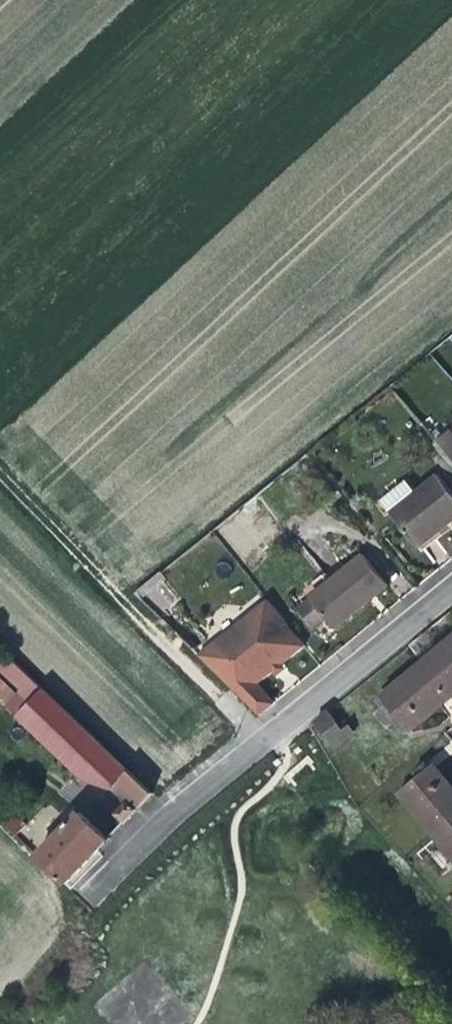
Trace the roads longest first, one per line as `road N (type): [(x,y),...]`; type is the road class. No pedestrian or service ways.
road 1 (residential): [(90,894),(451,585)]
road 2 (track): [(0,470),(275,729)]
road 3 (track): [(90,894),(0,985)]

